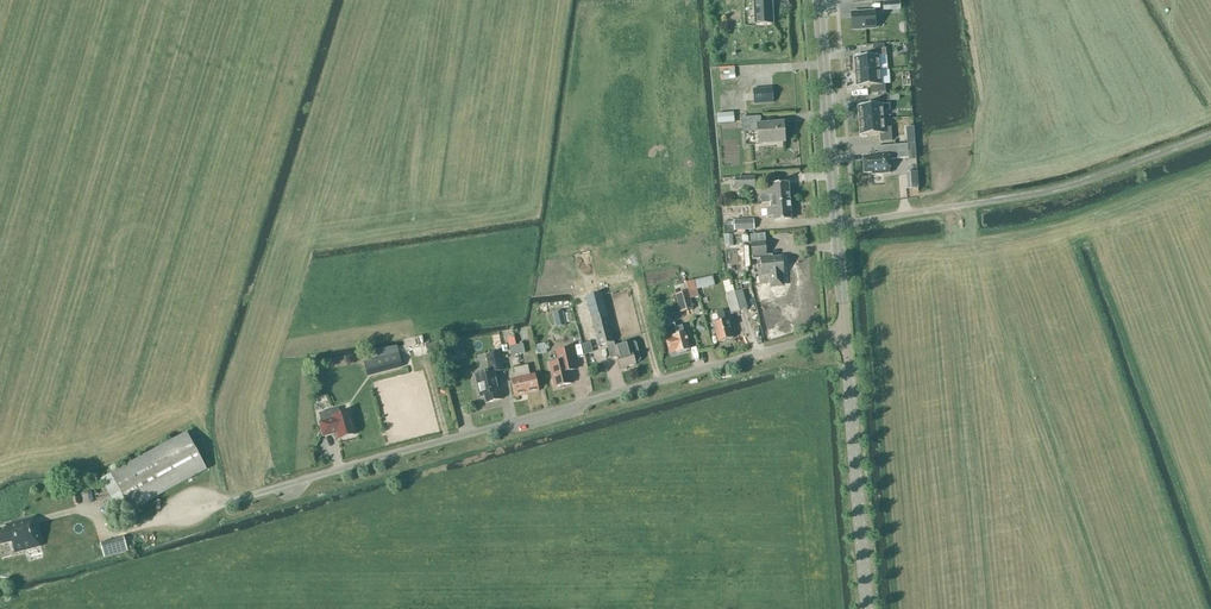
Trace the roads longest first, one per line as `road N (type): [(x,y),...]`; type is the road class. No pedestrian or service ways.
road 1 (residential): [(219,504),(845,335)]
road 2 (unclassified): [(837,224),(1050,190),(1210,135)]
road 3 (tertiary): [(872,608),(845,335)]
road 4 (tertiary): [(837,224),(818,0)]

